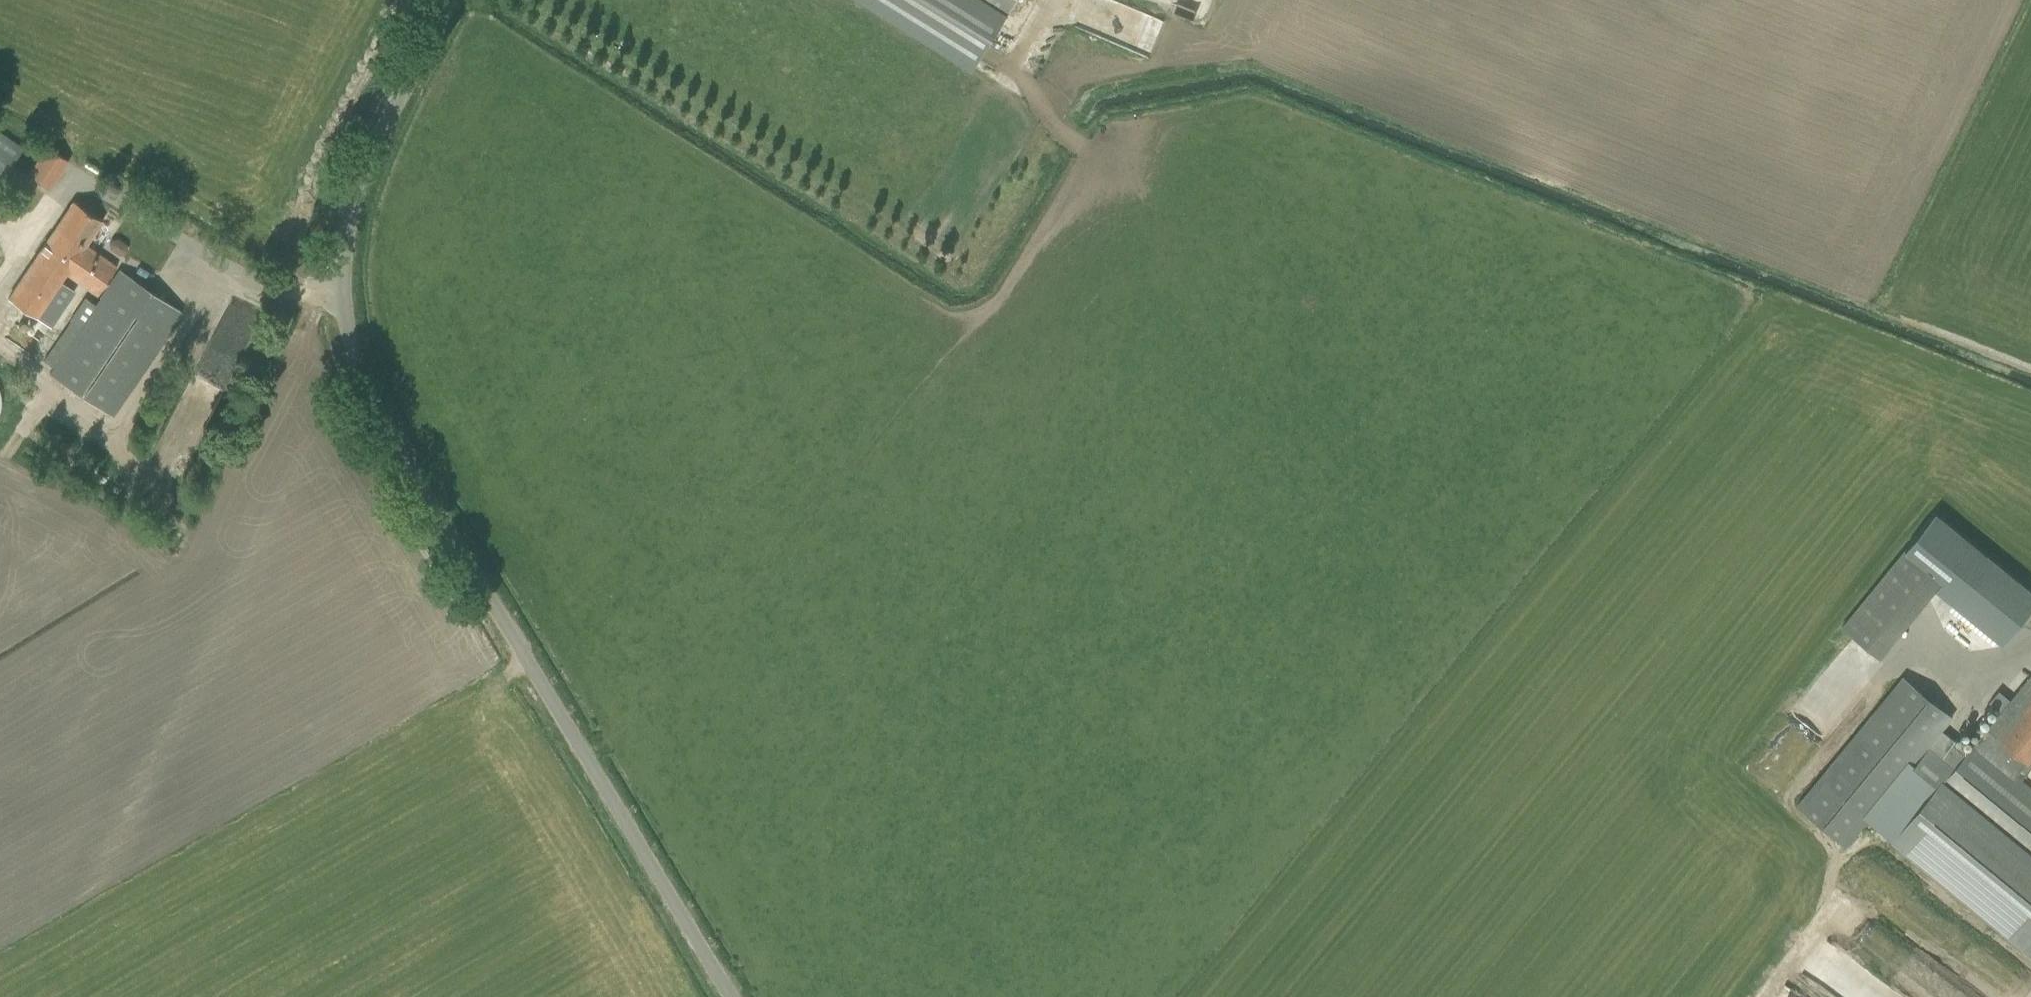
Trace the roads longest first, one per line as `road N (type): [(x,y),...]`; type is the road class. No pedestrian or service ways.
road 1 (unclassified): [(732,996),(365,388),(352,350),(342,288),(345,220),(369,151),(448,0)]

